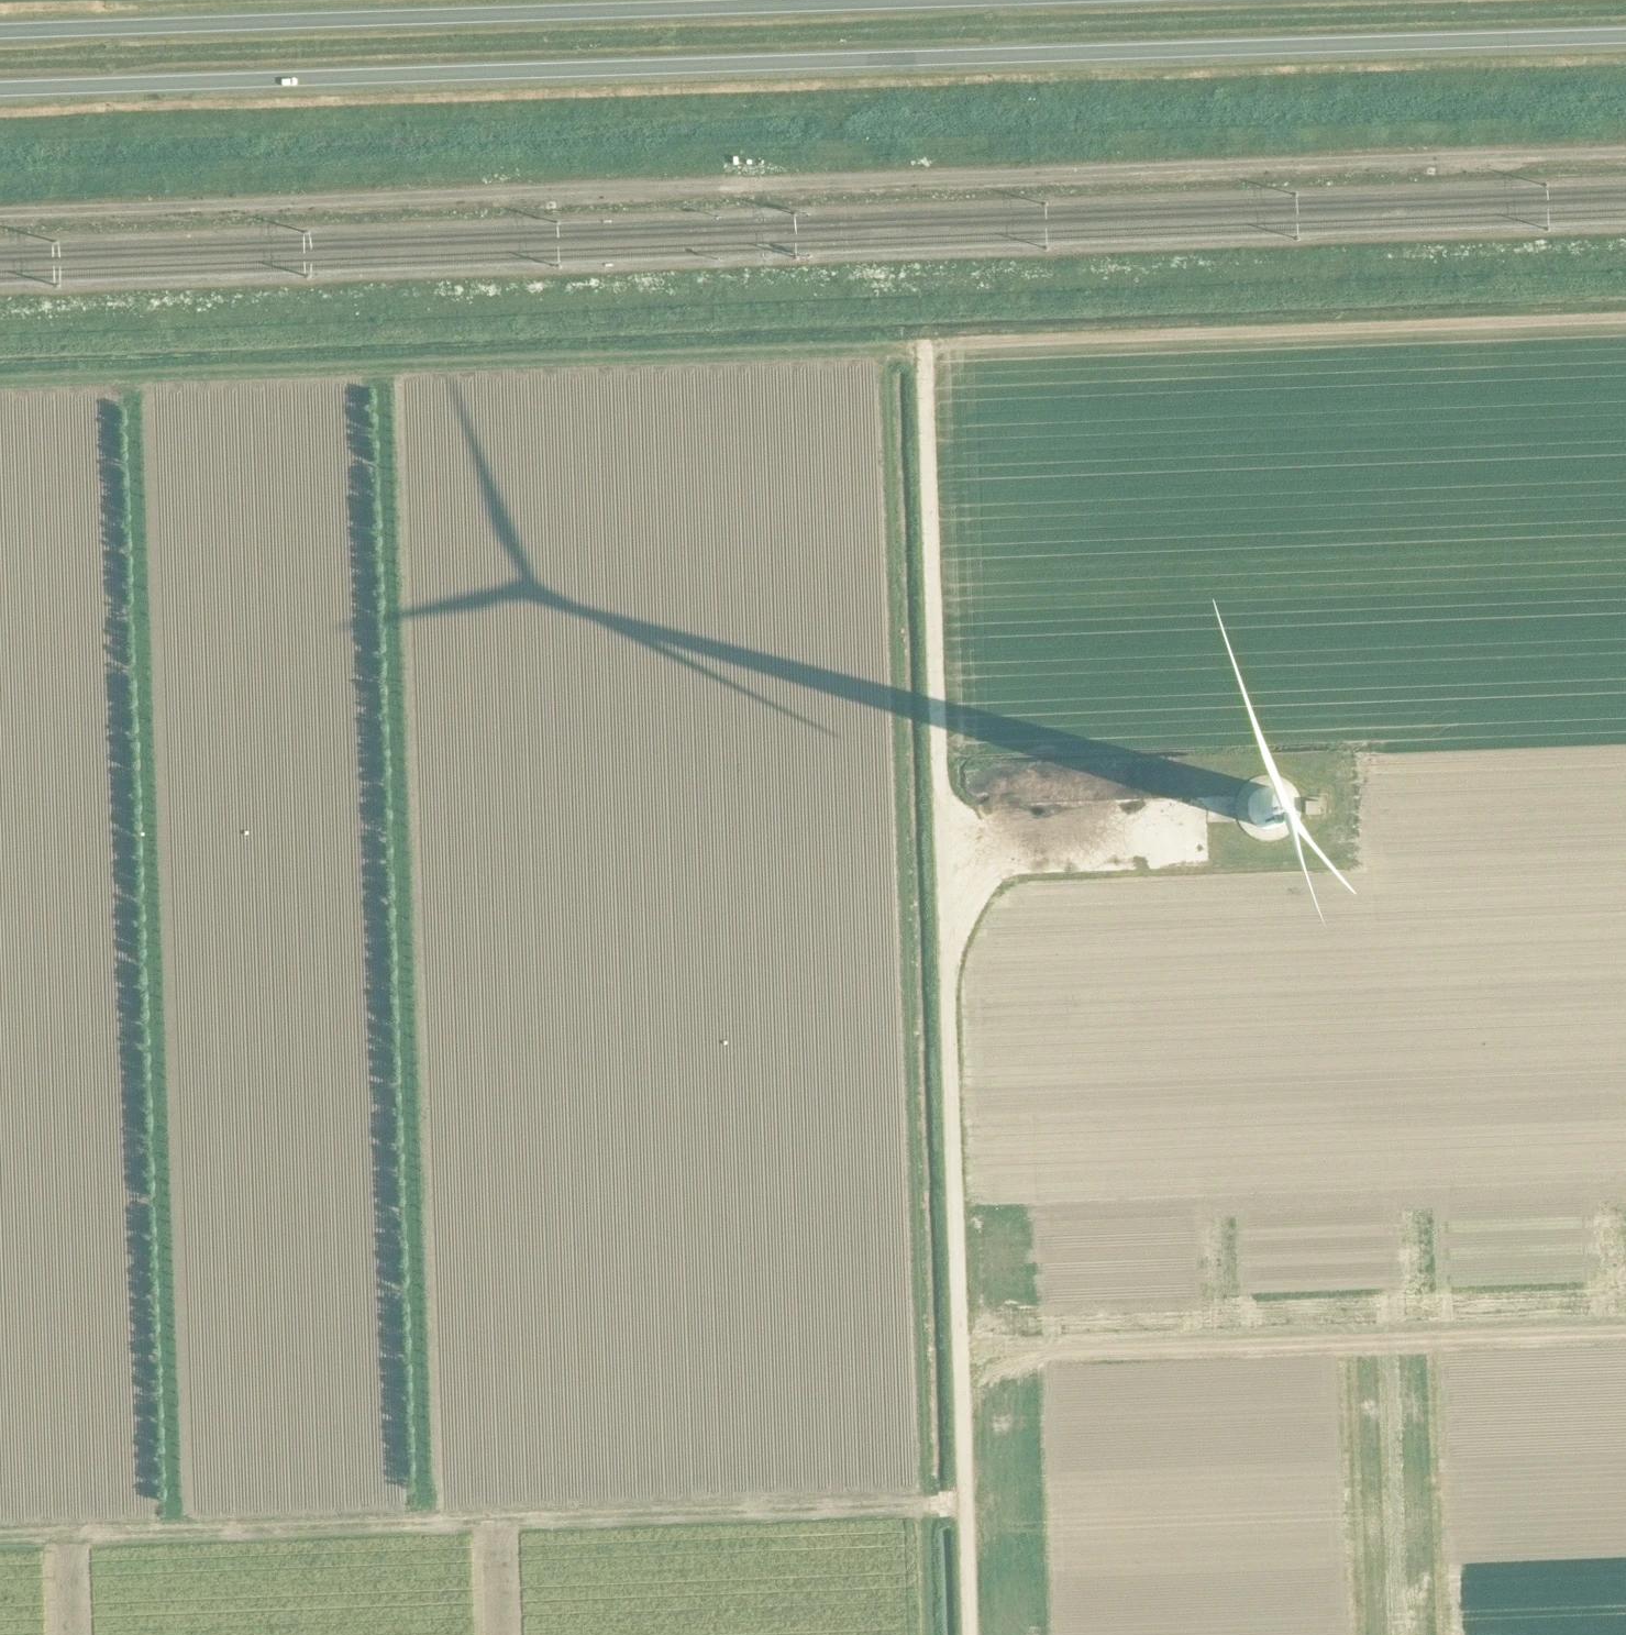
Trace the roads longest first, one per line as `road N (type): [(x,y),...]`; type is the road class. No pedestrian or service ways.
road 1 (track): [(0,216),(1625,155)]
road 2 (trunk): [(0,90),(1625,38)]
road 3 (track): [(967,1634),(919,344)]
road 4 (trunk): [(984,0),(0,34)]

